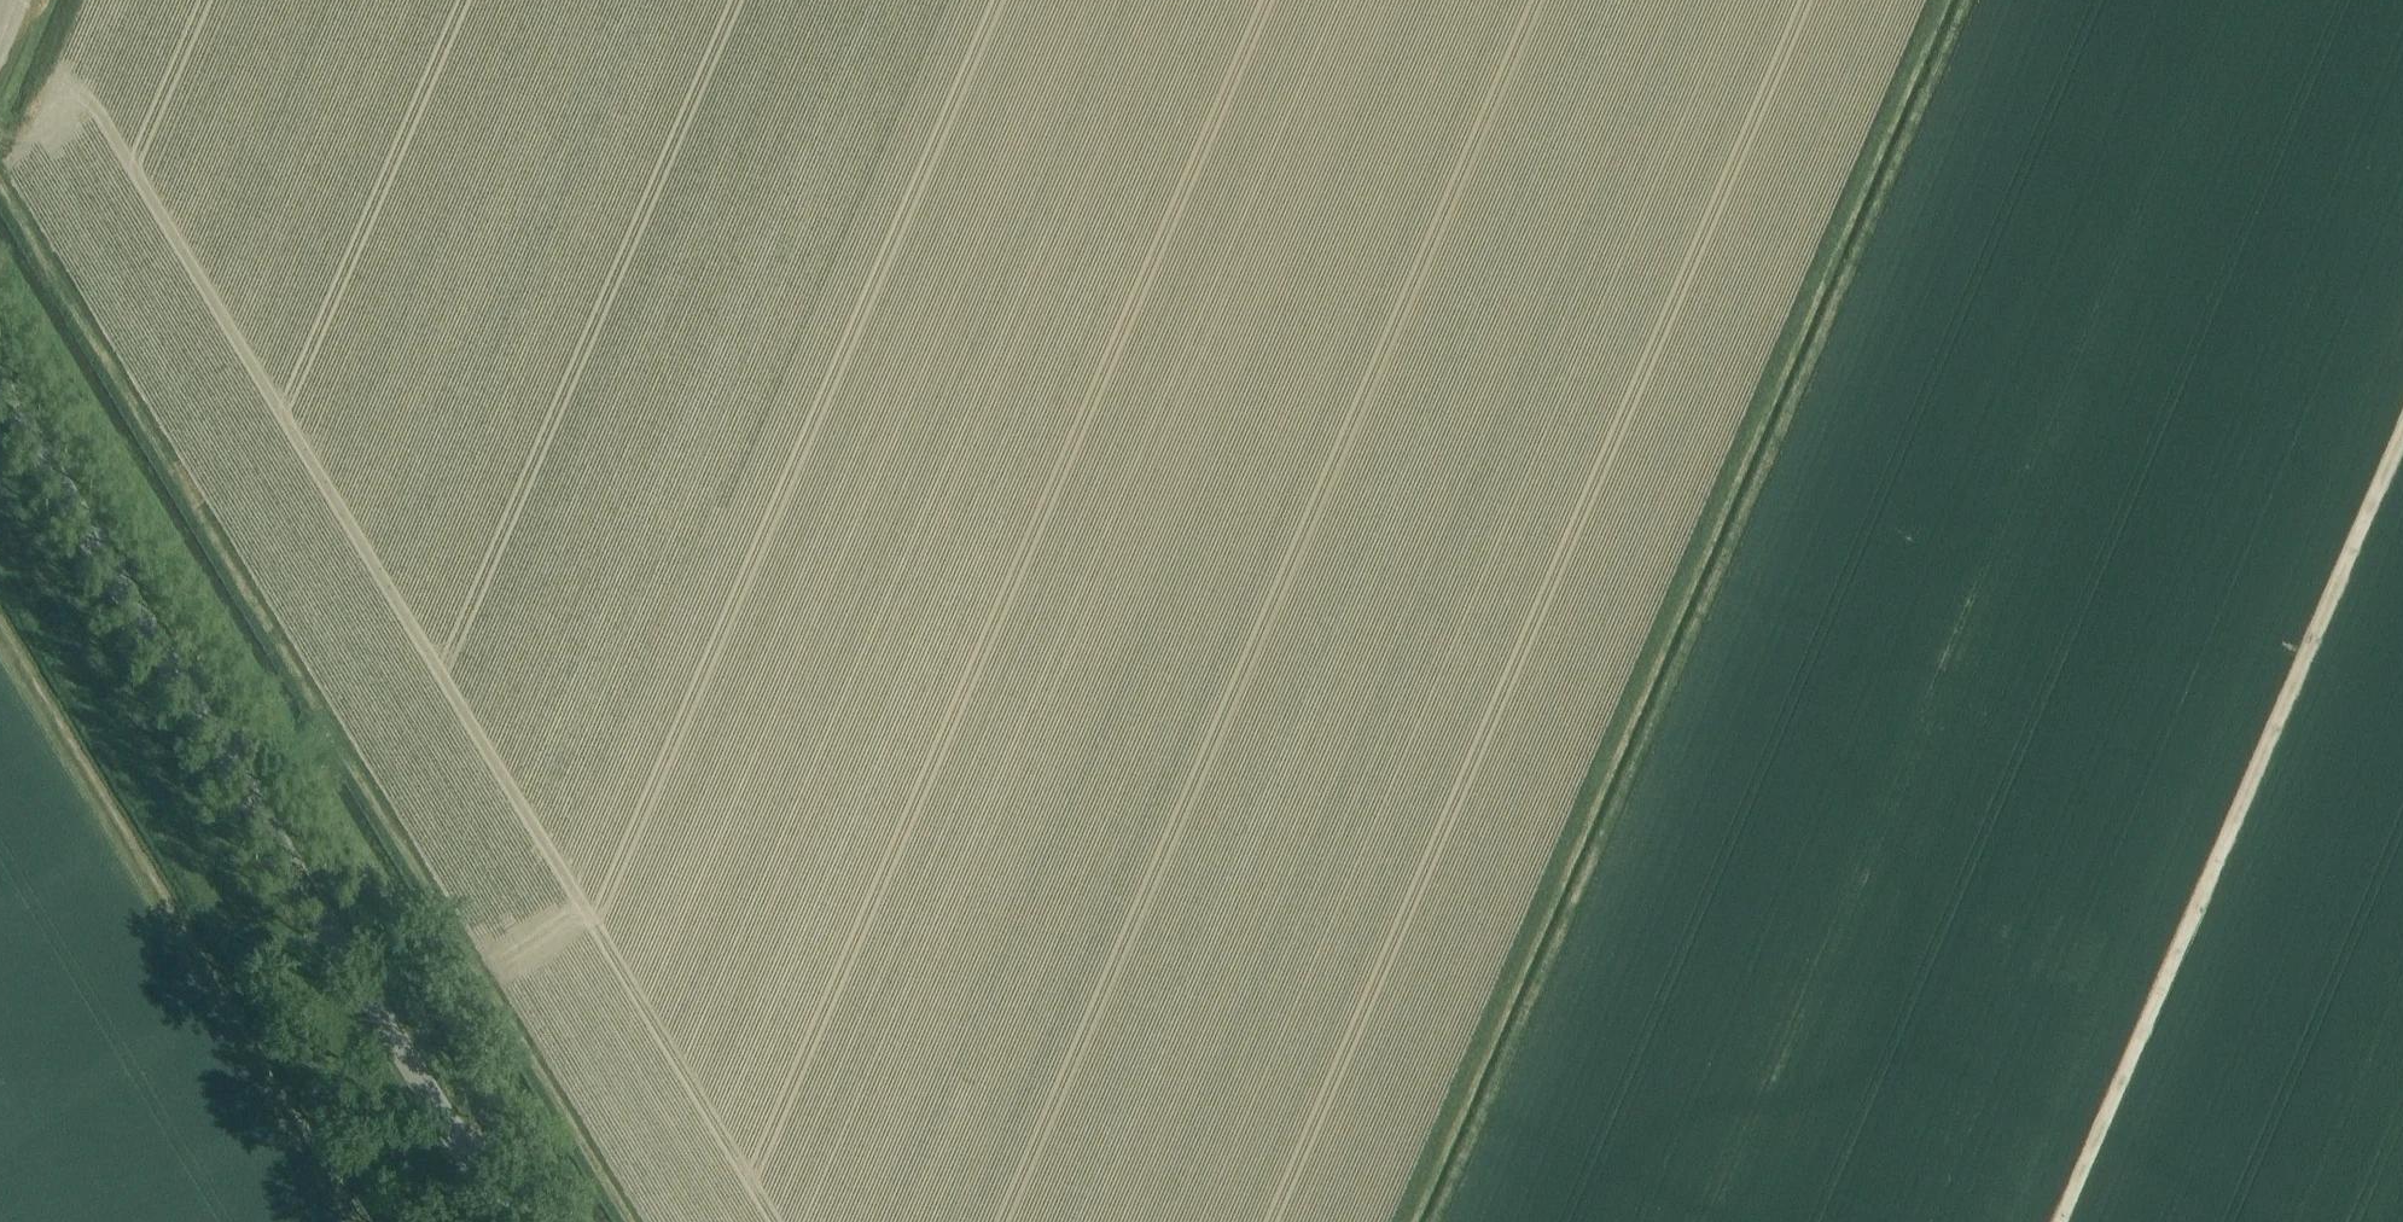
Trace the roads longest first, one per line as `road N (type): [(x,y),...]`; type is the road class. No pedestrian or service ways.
road 1 (unclassified): [(504,1221),(0,391)]
road 2 (track): [(2062,1221),(2402,433)]

